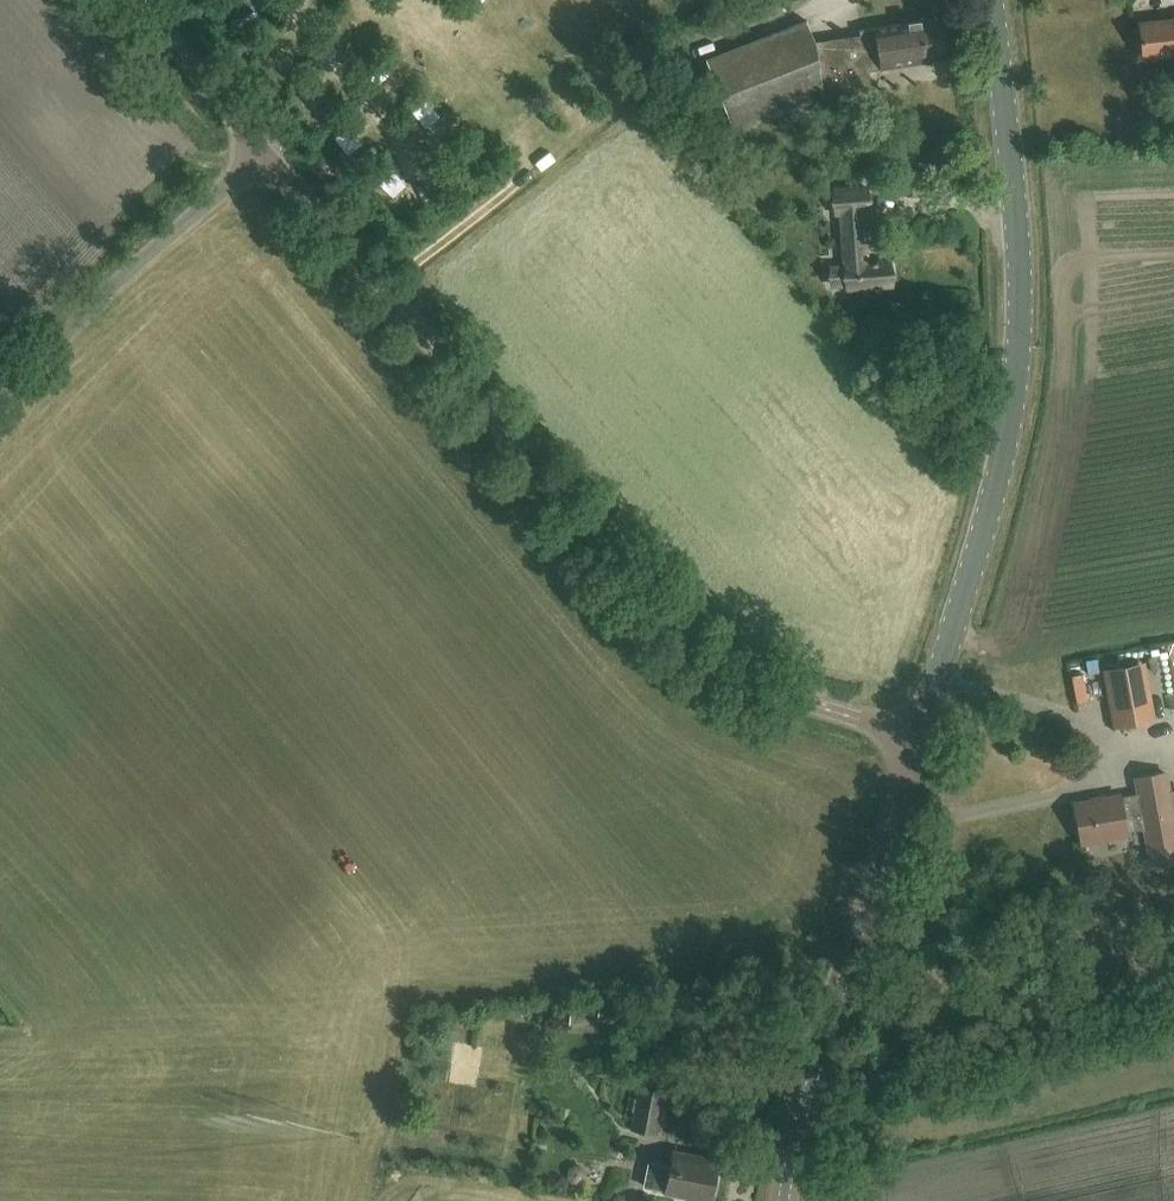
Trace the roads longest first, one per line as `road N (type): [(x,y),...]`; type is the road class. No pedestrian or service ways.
road 1 (unclassified): [(924,741),(771,696),(666,634),(264,143)]
road 2 (tertiary): [(924,741),(993,531),(1016,383),(1018,293),(991,0)]
road 3 (tertiary): [(783,1200),(795,1140),(924,741)]
road 4 (unclassified): [(0,400),(264,143)]
road 5 (unclassified): [(264,143),(141,0)]

